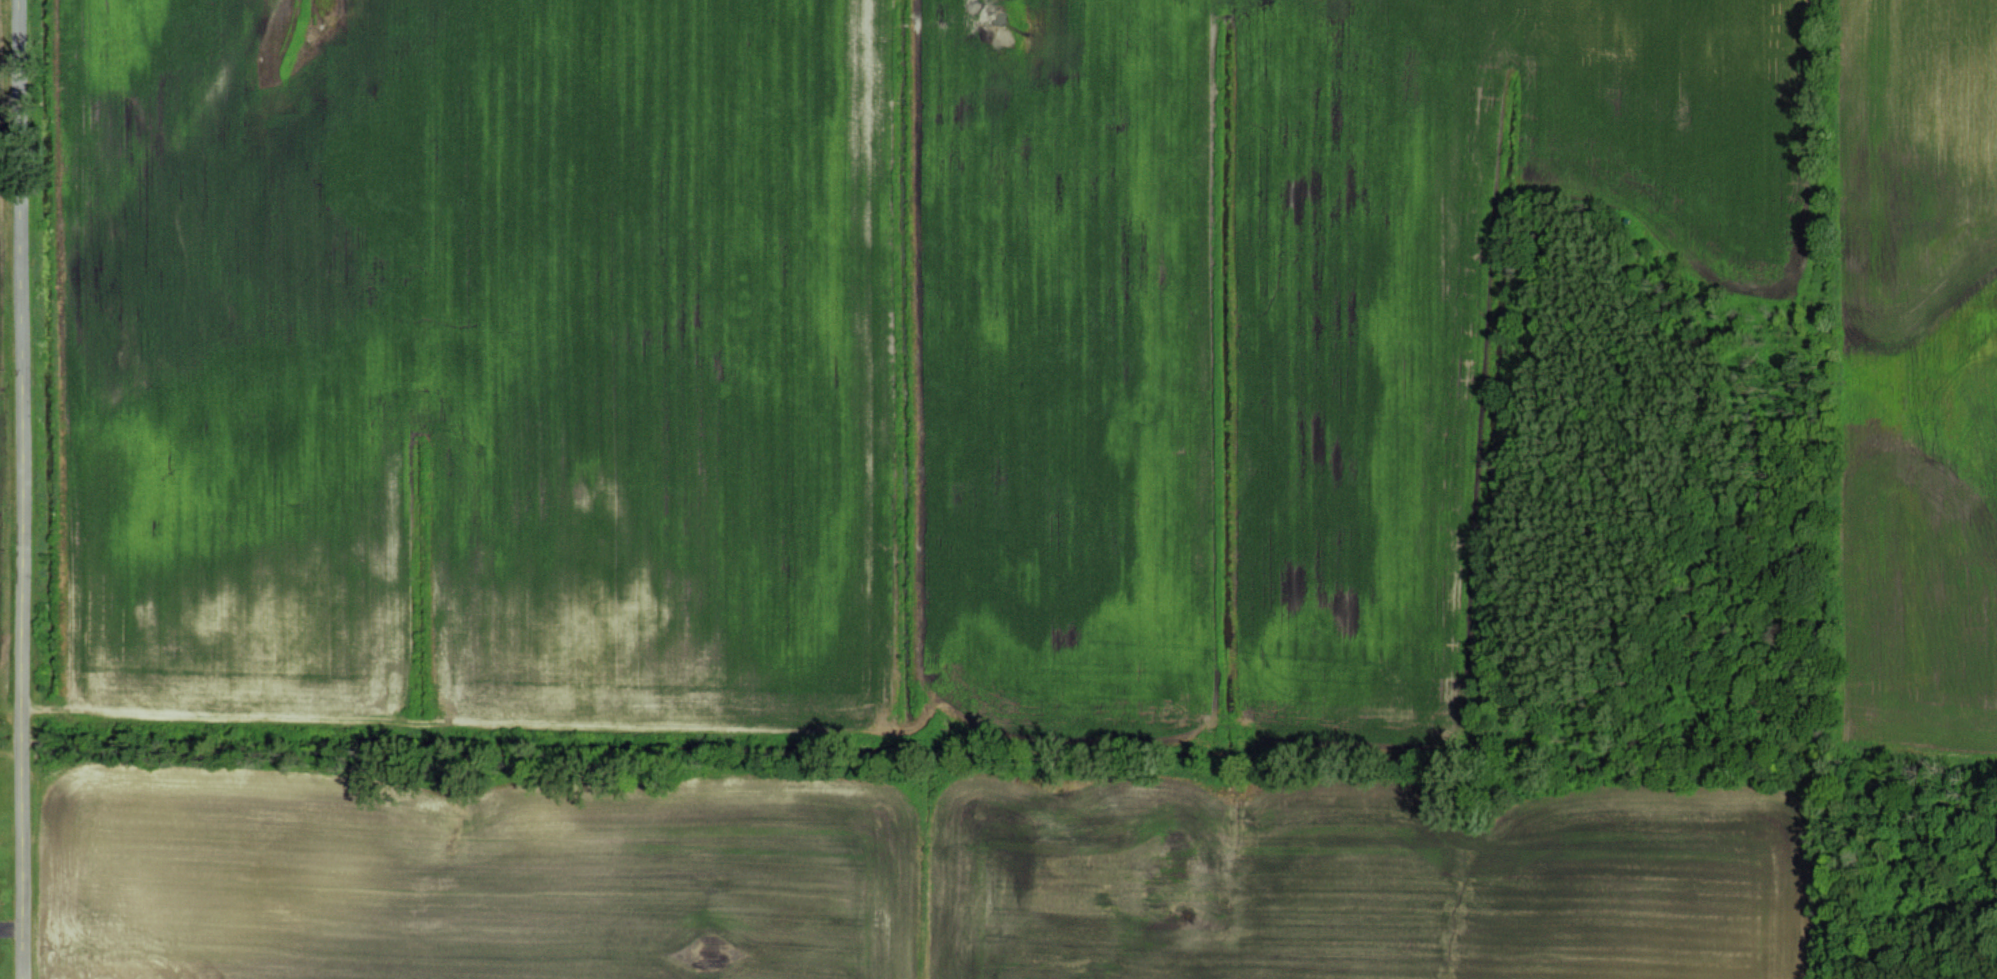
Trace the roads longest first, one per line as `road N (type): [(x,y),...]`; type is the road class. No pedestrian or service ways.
road 1 (residential): [(28,978),(26,0)]

